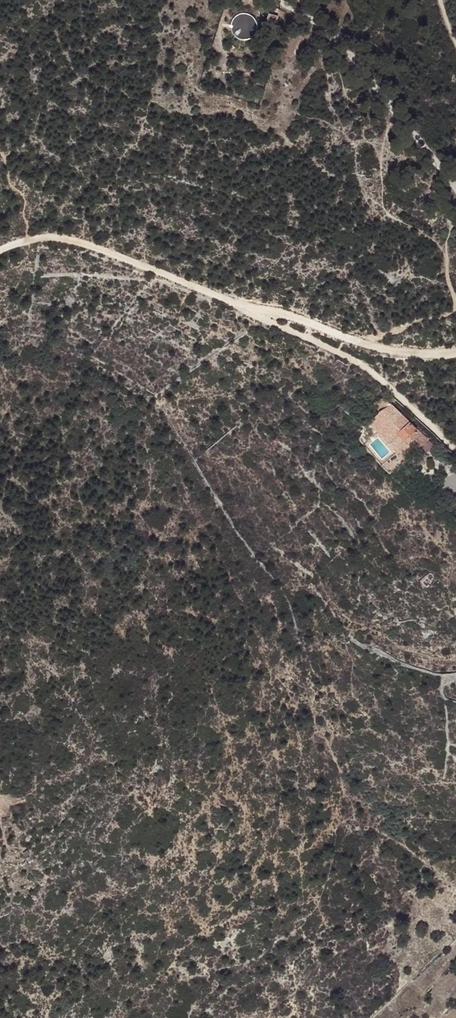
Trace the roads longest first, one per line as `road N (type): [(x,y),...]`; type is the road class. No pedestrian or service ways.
road 1 (track): [(0,251),(27,239),(65,240),(254,312),(372,371),(455,449)]
road 2 (unclassified): [(455,189),(324,20),(289,0)]
road 3 (track): [(254,312),(324,327),(371,353),(455,354)]

